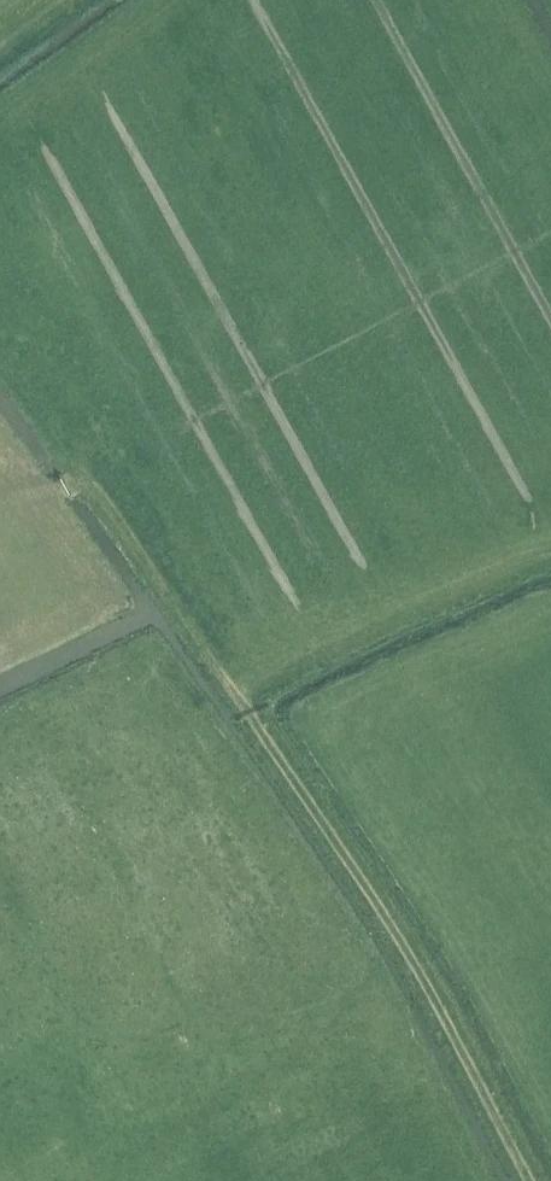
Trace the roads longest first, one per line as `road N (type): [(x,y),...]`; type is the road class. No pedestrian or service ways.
road 1 (track): [(530,1180),(409,957),(242,705)]

